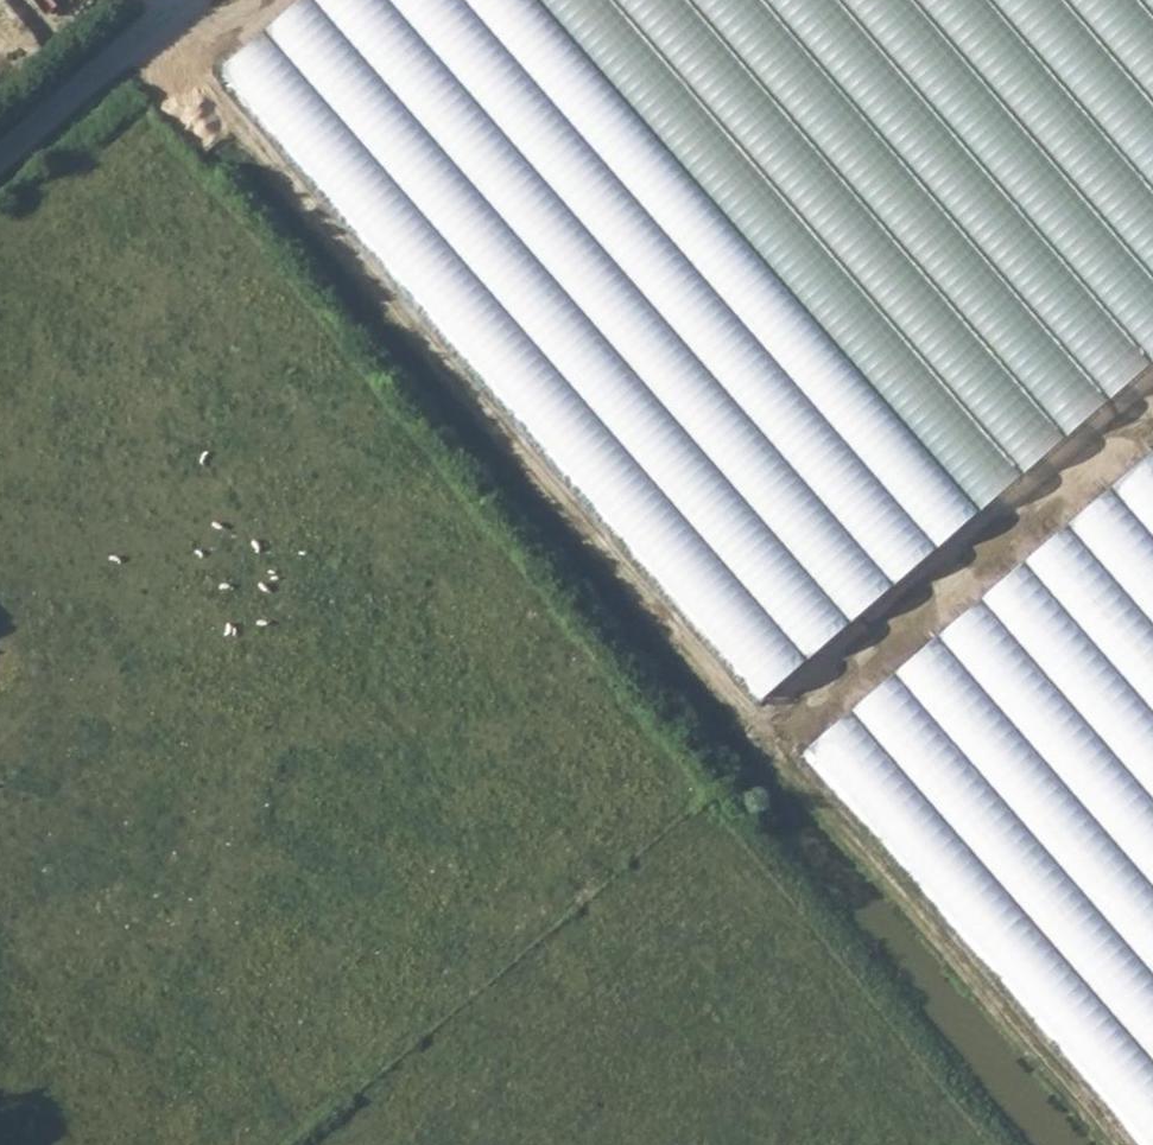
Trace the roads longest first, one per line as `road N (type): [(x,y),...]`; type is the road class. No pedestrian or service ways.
road 1 (unclassified): [(0,160),(184,0)]

